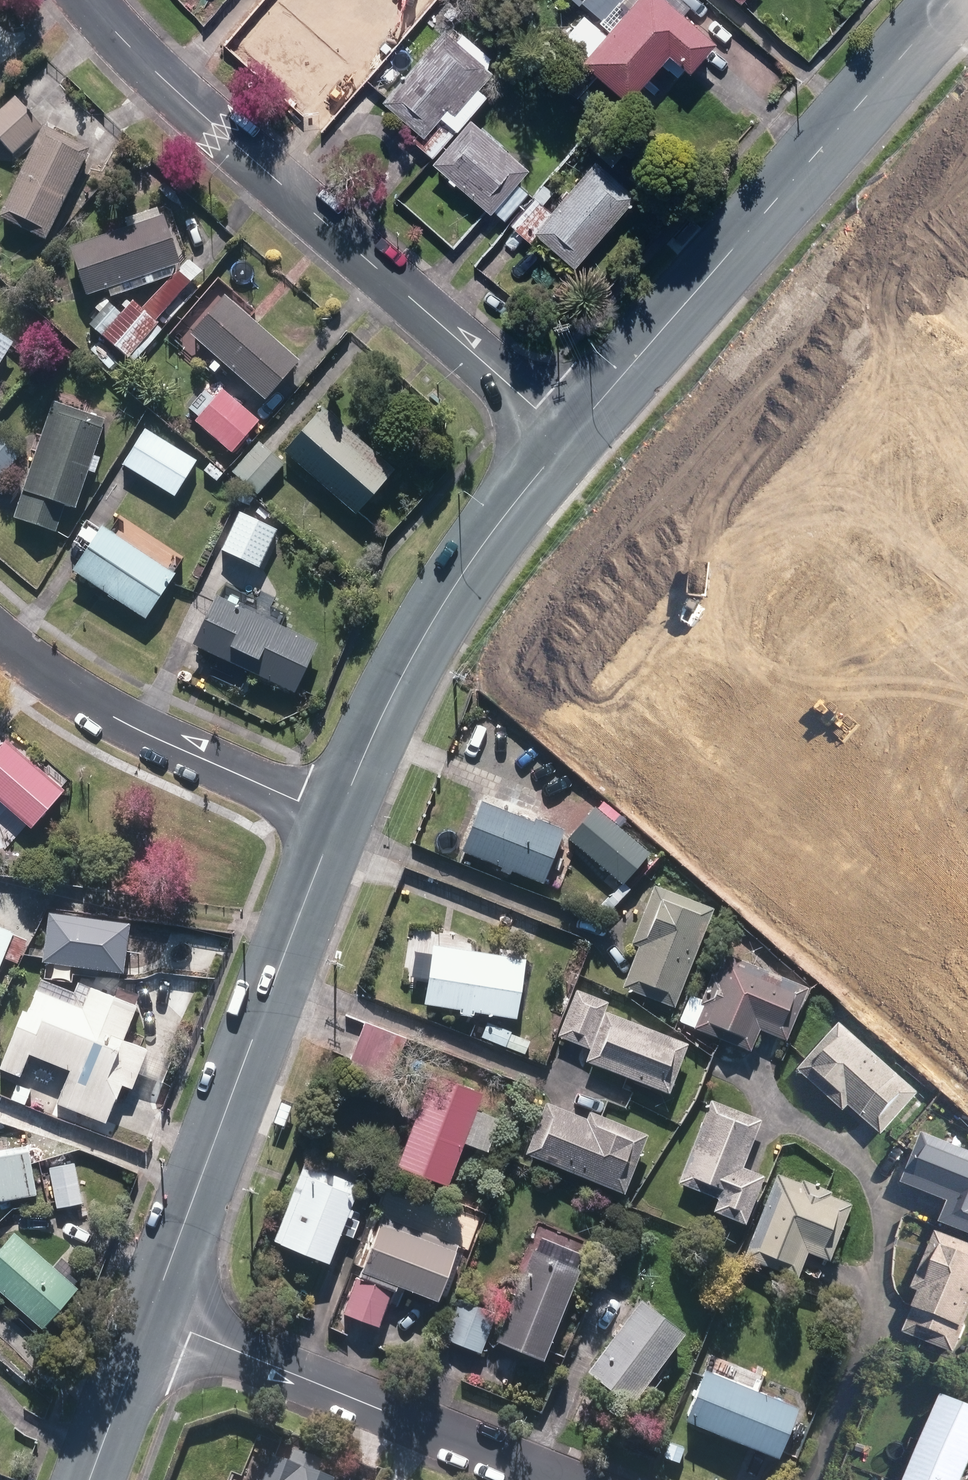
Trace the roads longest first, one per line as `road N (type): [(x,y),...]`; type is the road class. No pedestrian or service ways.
road 1 (residential): [(570,438),(146,60),(90,0)]
road 2 (secondary): [(952,0),(570,438)]
road 3 (secondary): [(339,817),(150,1315)]
road 4 (secondary): [(570,438),(476,554),(413,653),(339,817)]
road 5 (residential): [(150,1315),(558,1479)]
road 6 (residential): [(0,639),(57,687),(339,817)]
road 7 (secondary): [(150,1315),(89,1479)]
road 8 (unknown): [(845,123),(967,229)]

